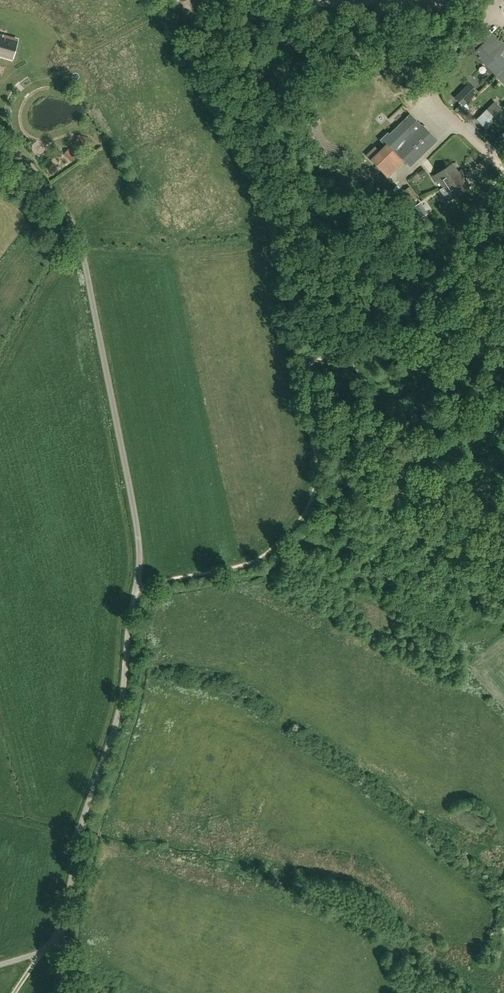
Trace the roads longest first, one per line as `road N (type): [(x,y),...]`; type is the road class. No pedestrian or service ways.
road 1 (unclassified): [(0,964),(44,950),(58,933),(79,829),(122,704),(139,542),(77,230),(0,135)]
road 2 (residential): [(496,11),(438,64),(432,88),(438,106),(503,166)]

